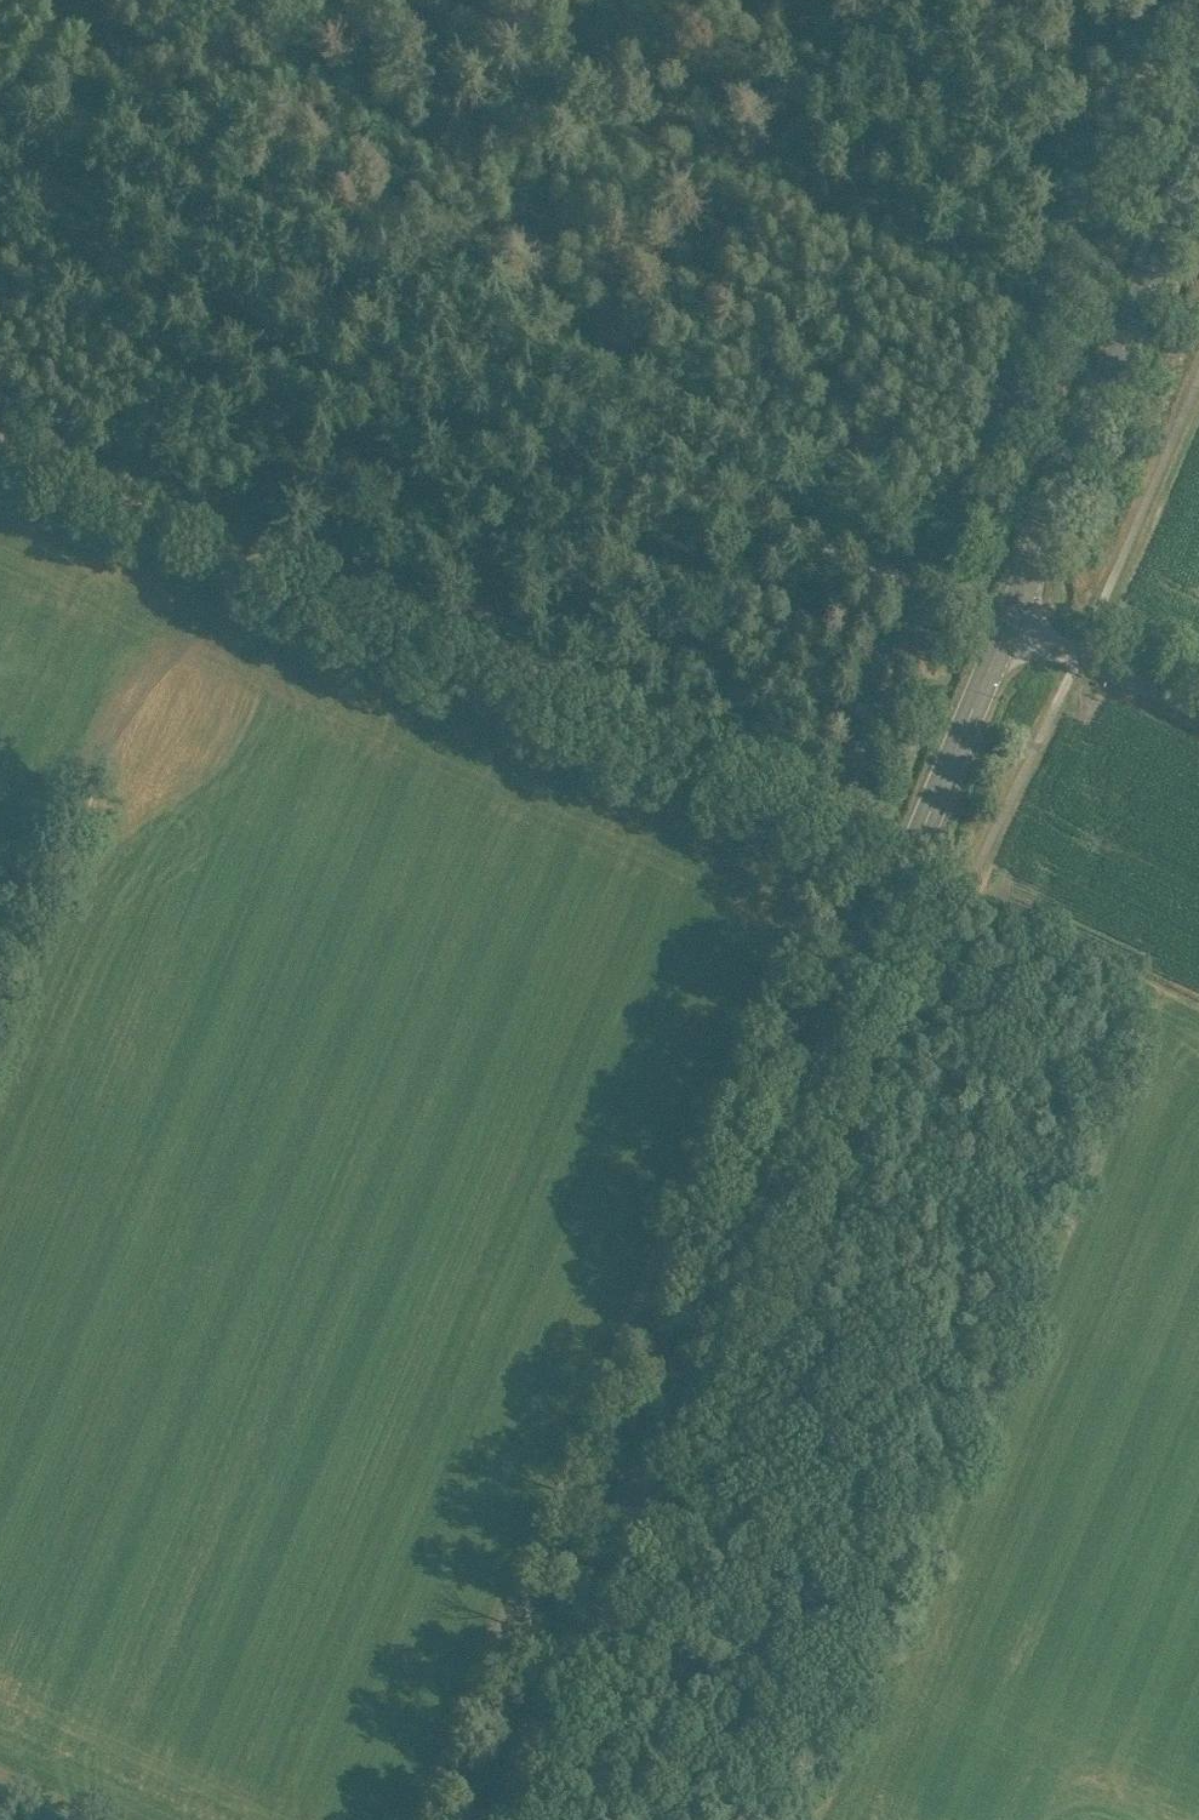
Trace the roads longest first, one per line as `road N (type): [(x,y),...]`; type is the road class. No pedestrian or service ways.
road 1 (secondary): [(496,1819),(1008,622)]
road 2 (track): [(0,169),(930,591)]
road 3 (secondary): [(1008,622),(1198,167)]
road 4 (unclassified): [(1008,622),(1198,709)]

